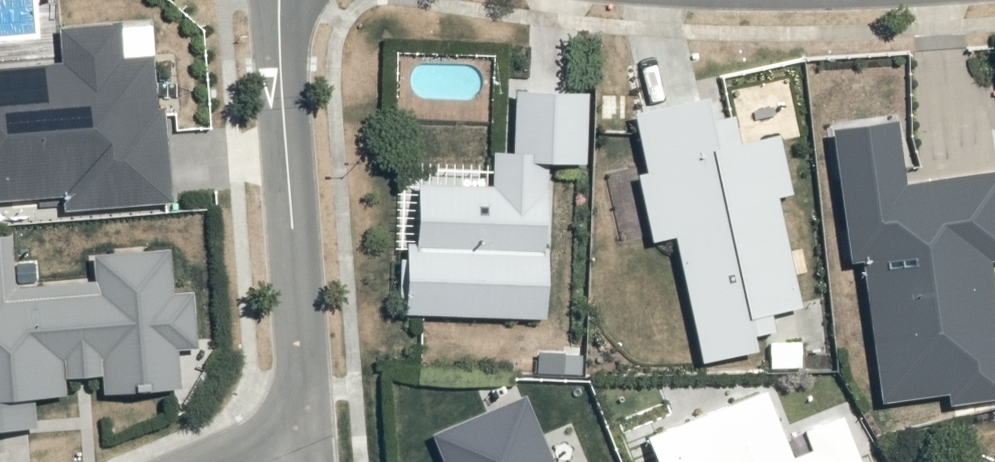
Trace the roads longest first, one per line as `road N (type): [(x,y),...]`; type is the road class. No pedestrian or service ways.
road 1 (residential): [(302,436),(278,0)]

